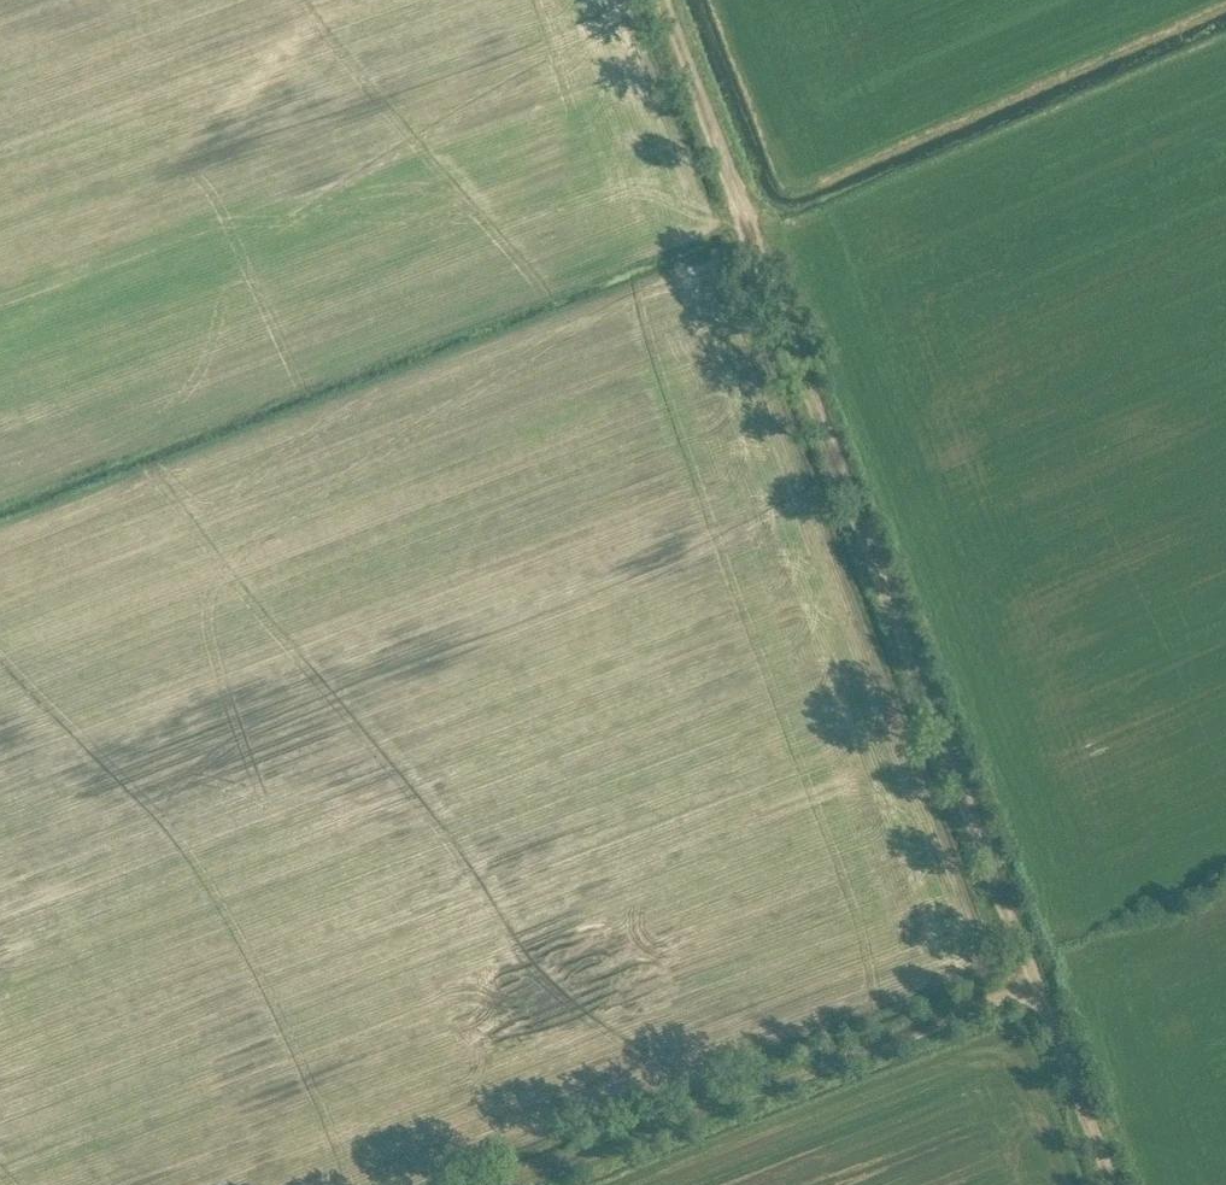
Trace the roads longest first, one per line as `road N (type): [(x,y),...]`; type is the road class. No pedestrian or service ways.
road 1 (track): [(1035,981),(662,0)]
road 2 (track): [(513,1184),(1035,981)]
road 3 (track): [(1112,1184),(1035,981)]

